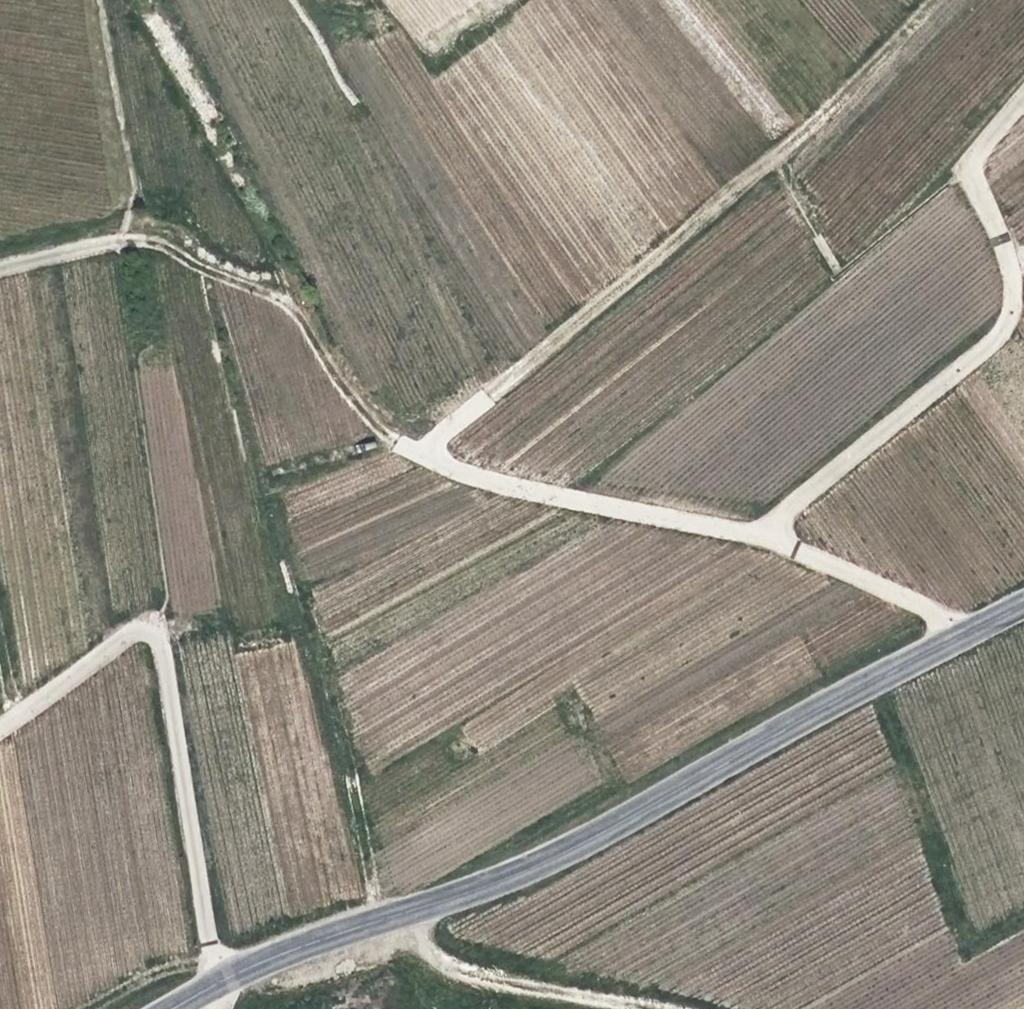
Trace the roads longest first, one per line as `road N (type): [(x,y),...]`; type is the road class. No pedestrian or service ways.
road 1 (tertiary): [(1023,600),(559,851),(212,976),(167,1008)]
road 2 (track): [(924,0),(774,155),(415,451)]
road 3 (track): [(762,531),(989,335),(1006,294),(1004,244),(963,156),(1023,86)]
road 4 (track): [(961,634),(897,588),(762,531),(568,497),(415,451)]
road 5 (track): [(0,725),(136,624),(154,628),(212,976)]
road 6 (track): [(415,451),(367,420),(280,301),(150,240),(107,239),(0,269)]
road 7 (track): [(397,911),(414,944),(685,1008)]

